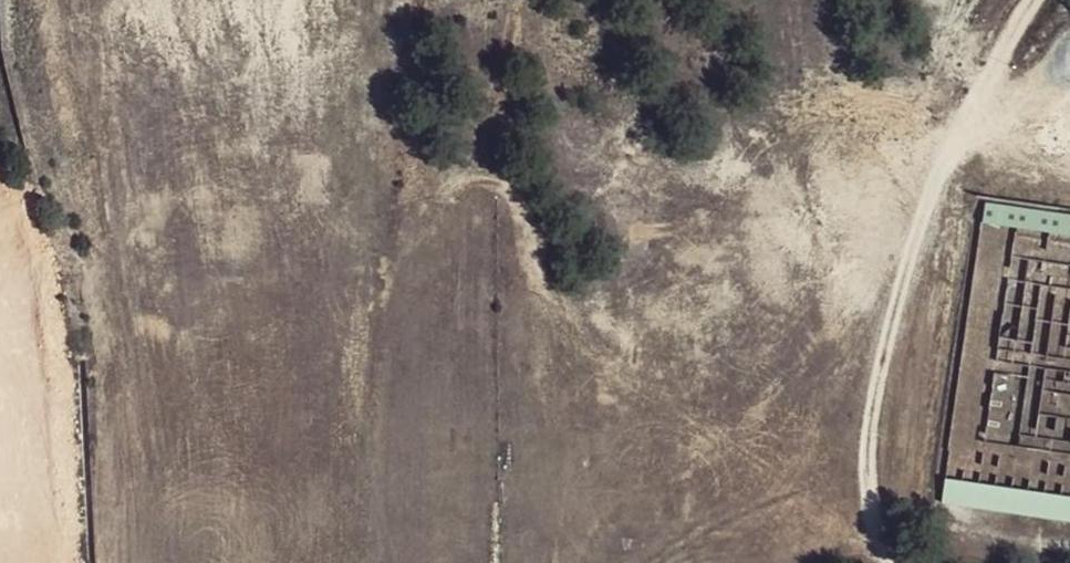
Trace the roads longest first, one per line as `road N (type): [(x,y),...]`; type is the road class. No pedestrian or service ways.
road 1 (track): [(1040,0),(976,102),(913,234),(866,441),(887,546),(904,562)]

